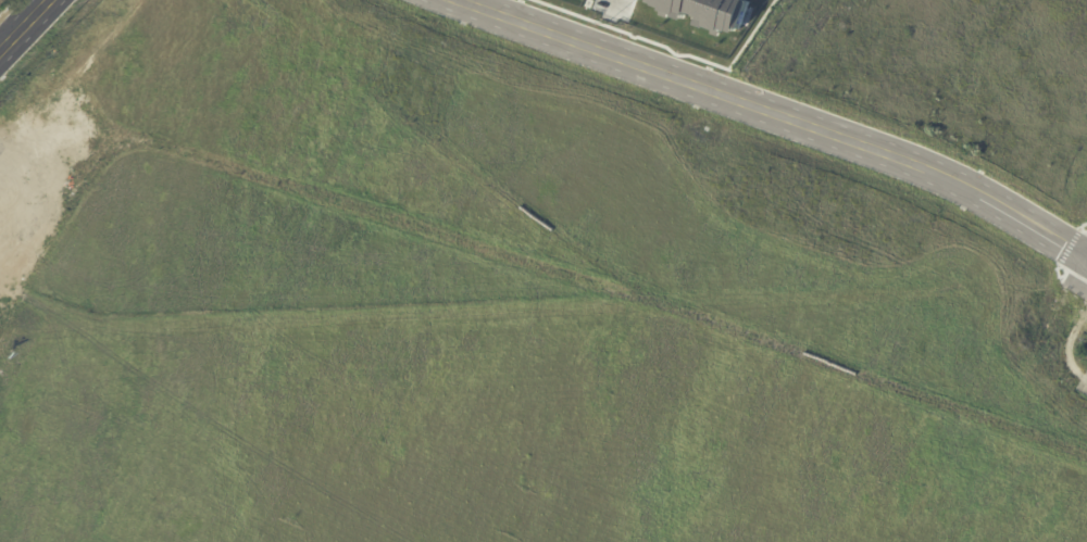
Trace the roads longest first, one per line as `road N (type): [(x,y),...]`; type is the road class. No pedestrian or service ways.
road 1 (residential): [(475,0),(932,171),(1086,256)]

